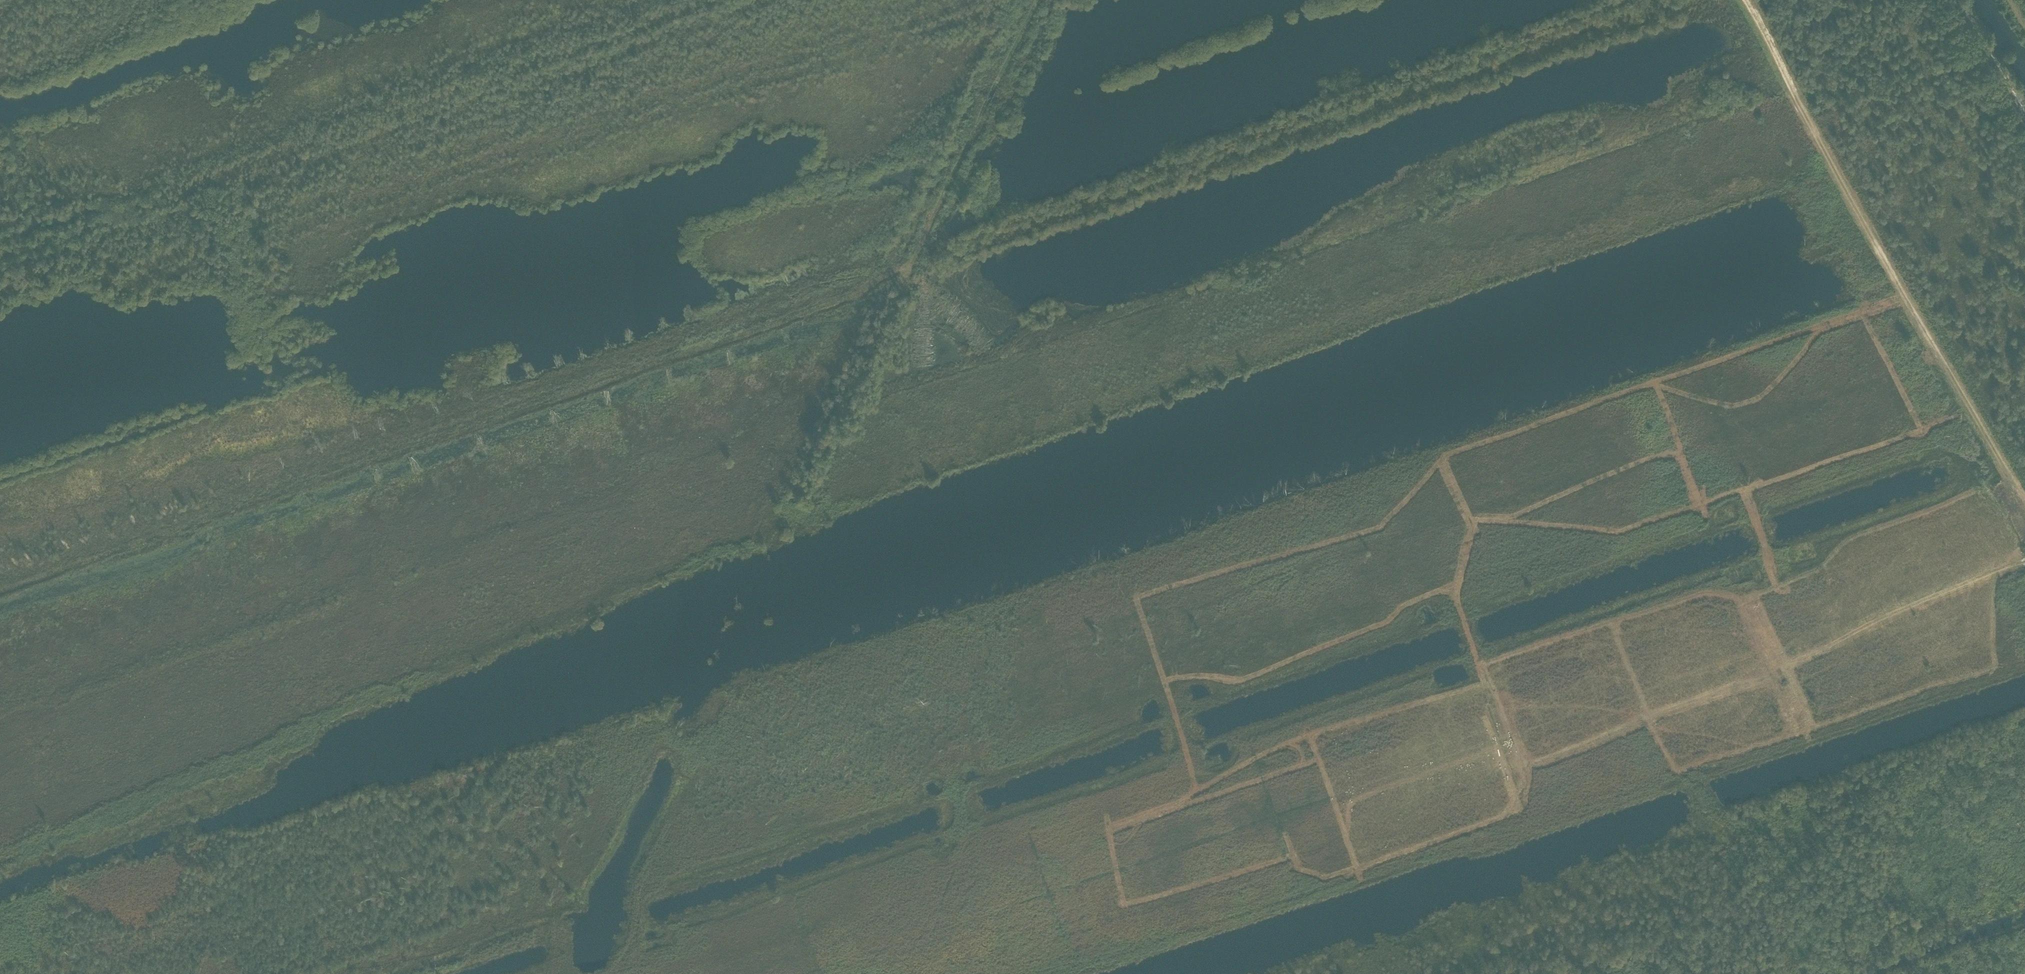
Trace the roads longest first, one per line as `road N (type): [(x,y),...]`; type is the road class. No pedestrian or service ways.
road 1 (tertiary): [(2024,119),(1954,0)]

